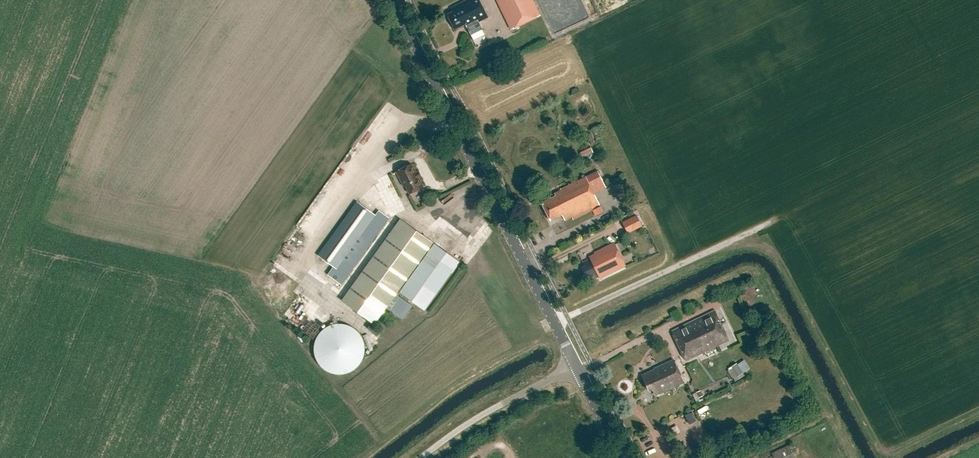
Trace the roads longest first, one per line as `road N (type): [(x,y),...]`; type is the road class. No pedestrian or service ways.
road 1 (secondary): [(576,365),(394,0)]
road 2 (unclassified): [(576,365),(420,457)]

